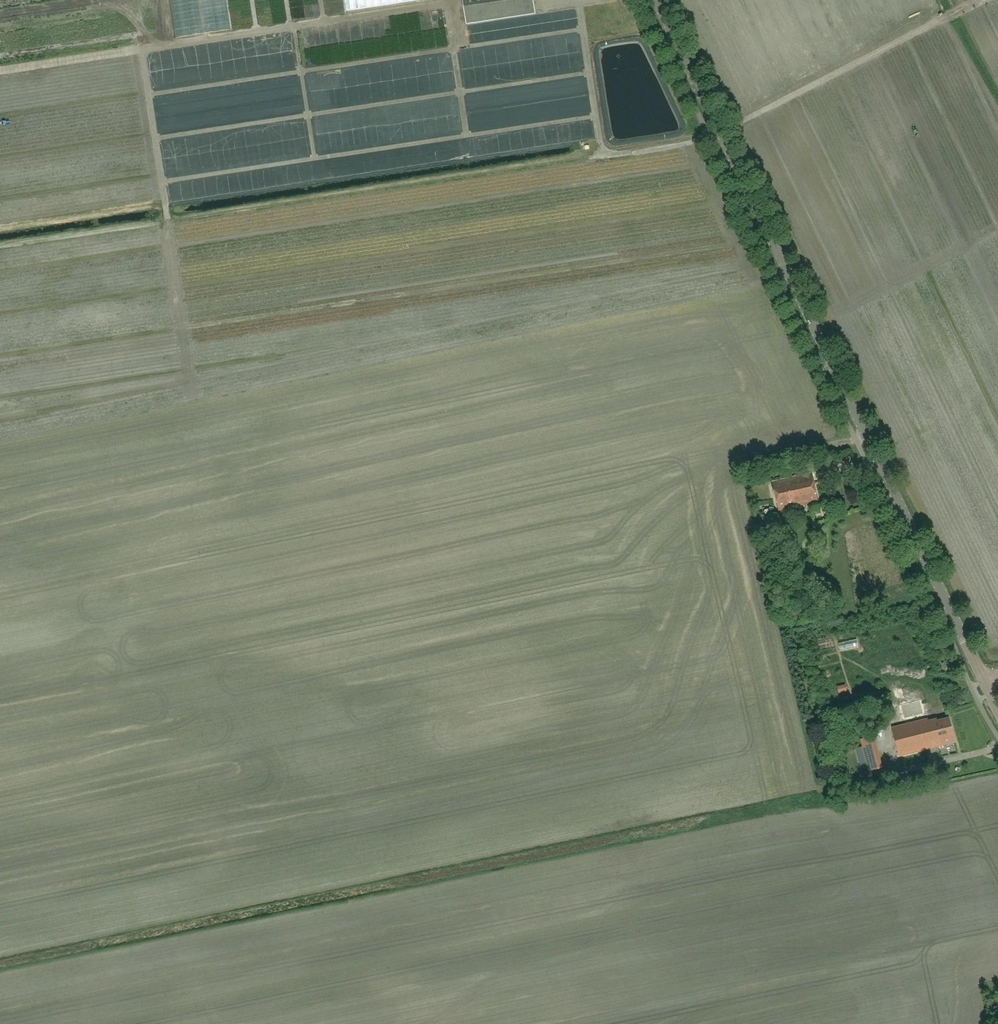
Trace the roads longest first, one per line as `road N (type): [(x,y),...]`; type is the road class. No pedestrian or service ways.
road 1 (tertiary): [(986,683),(657,0)]

